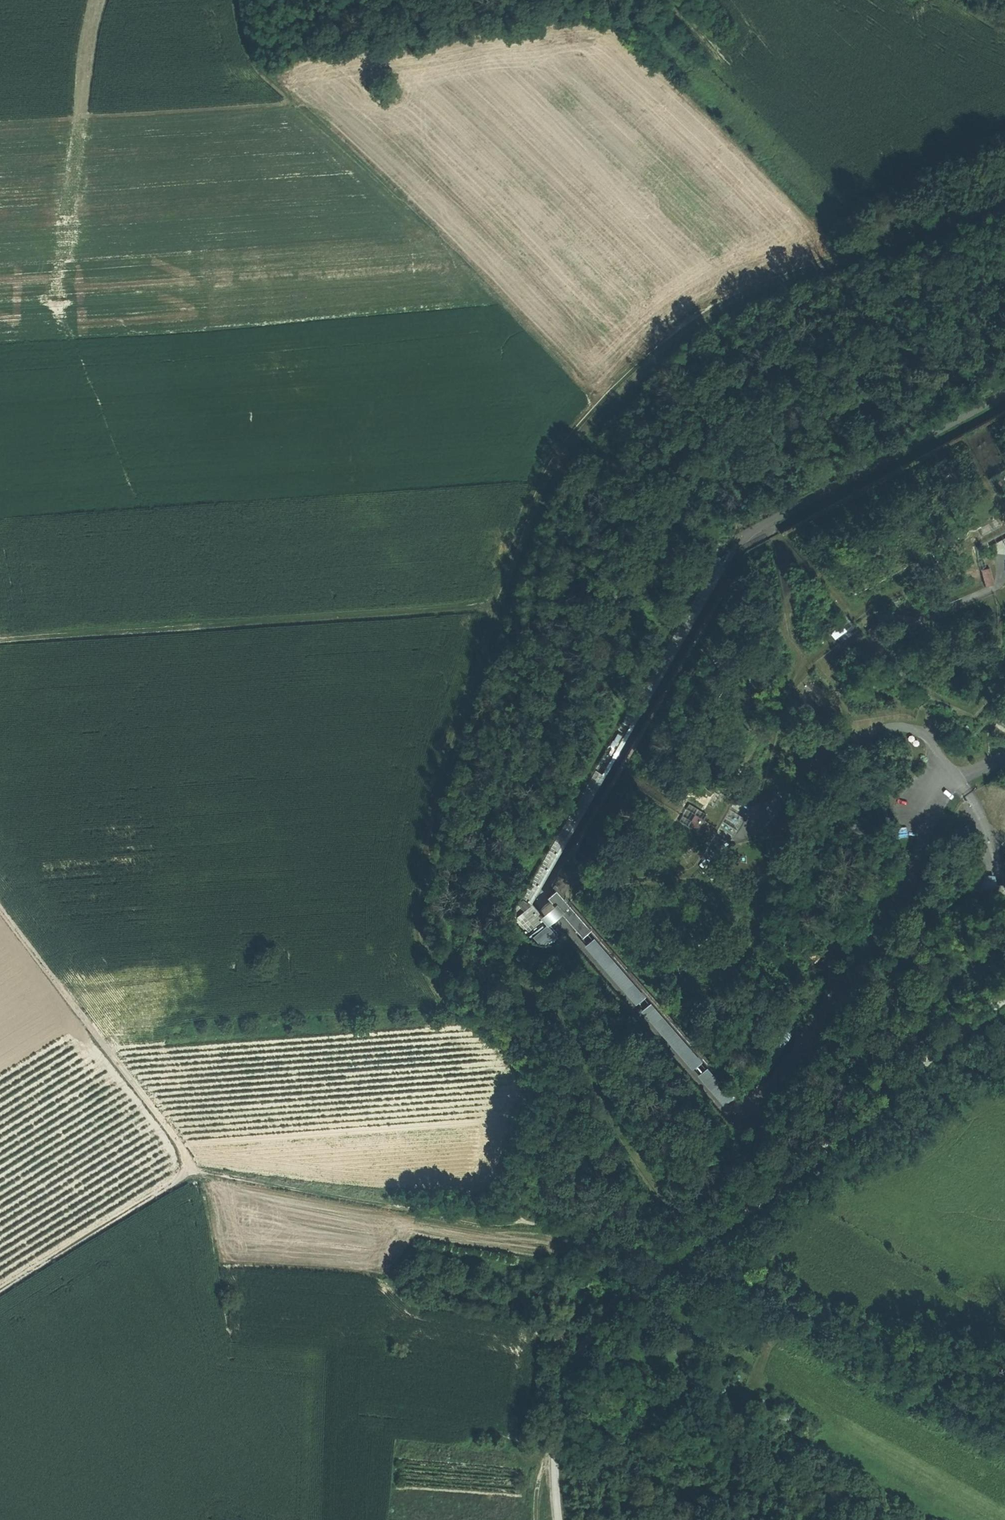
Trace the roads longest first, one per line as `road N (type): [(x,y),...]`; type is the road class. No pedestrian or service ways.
road 1 (track): [(522,1221),(528,1089),(517,1064),(435,992),(418,958),(414,909),(440,762),(544,478),(604,398),(717,306),(795,271),(1004,207)]
road 2 (track): [(189,1171),(560,1227),(1004,1376)]
road 3 (track): [(604,398),(340,136),(258,71),(239,0)]
road 4 (track): [(0,911),(189,1167),(176,1183),(0,1292)]
road 5 (track): [(0,641),(493,609)]
road 6 (track): [(250,56),(537,22),(639,0)]

